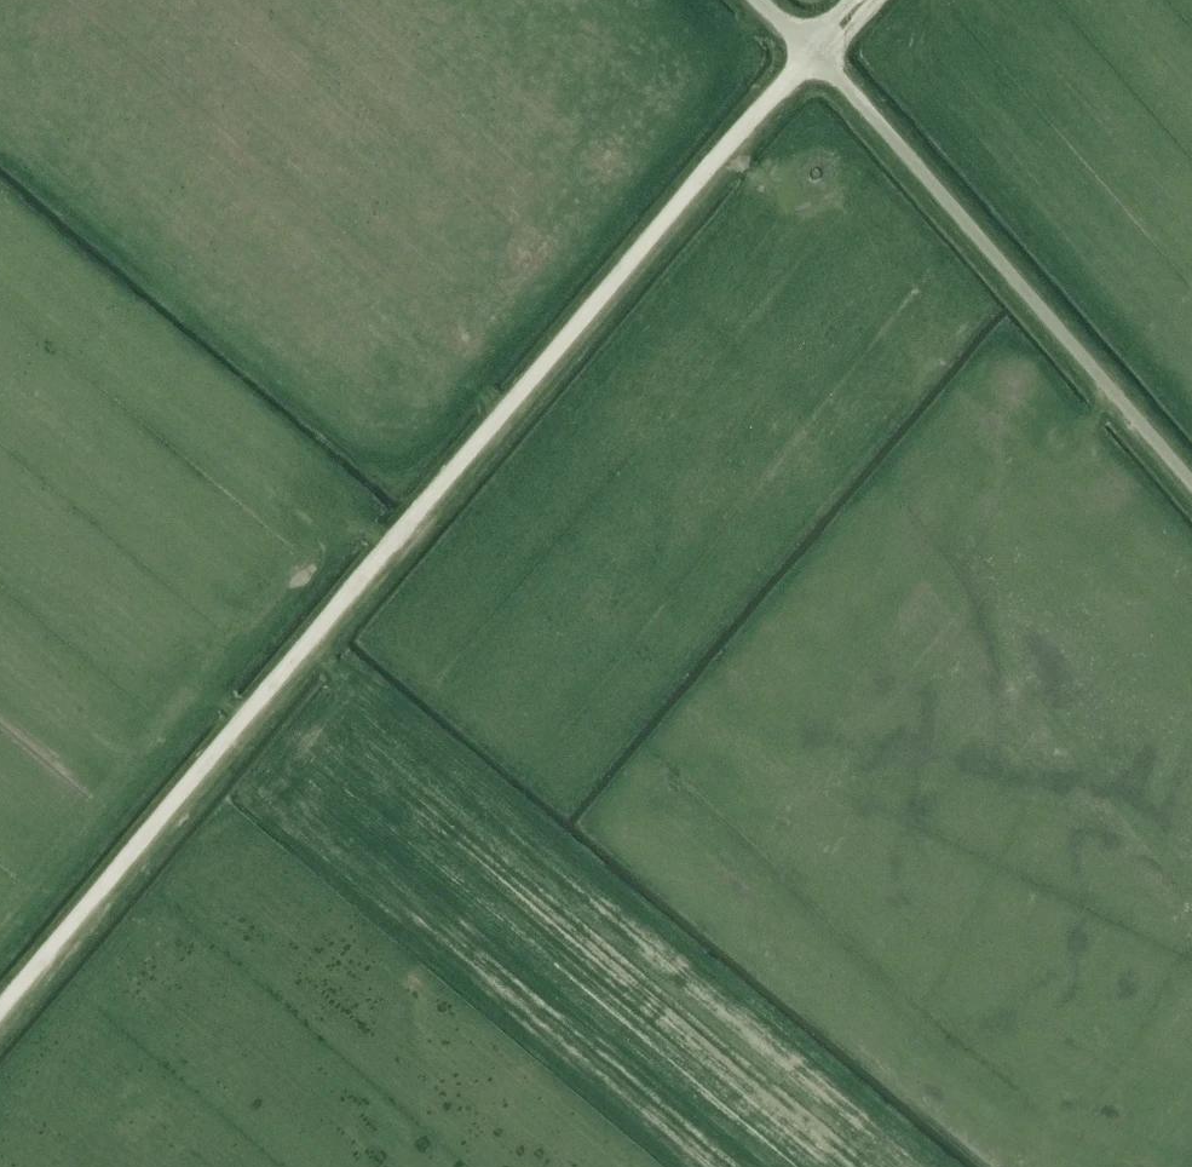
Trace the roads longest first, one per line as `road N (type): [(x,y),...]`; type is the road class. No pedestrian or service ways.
road 1 (unclassified): [(1191,483),(876,119),(760,0)]

